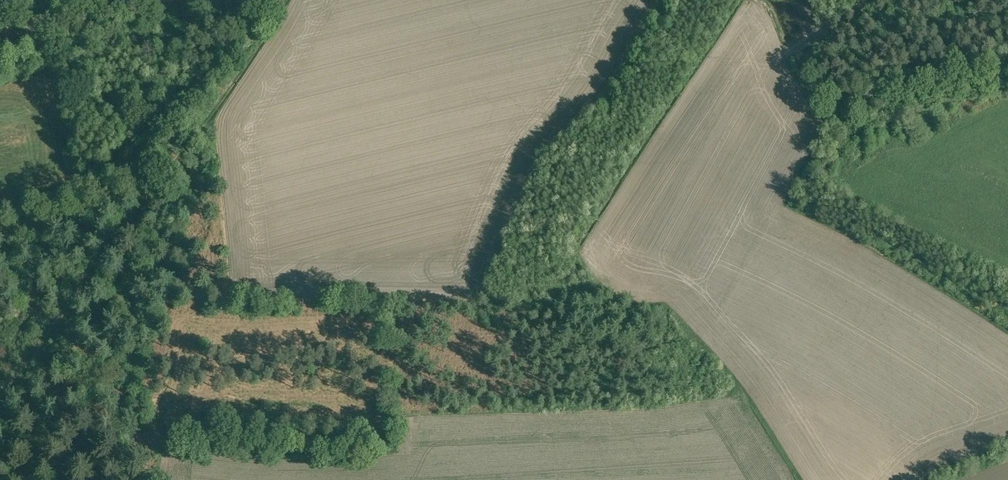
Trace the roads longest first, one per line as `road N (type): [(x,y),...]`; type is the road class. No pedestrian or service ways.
road 1 (secondary): [(0,36),(153,0)]

